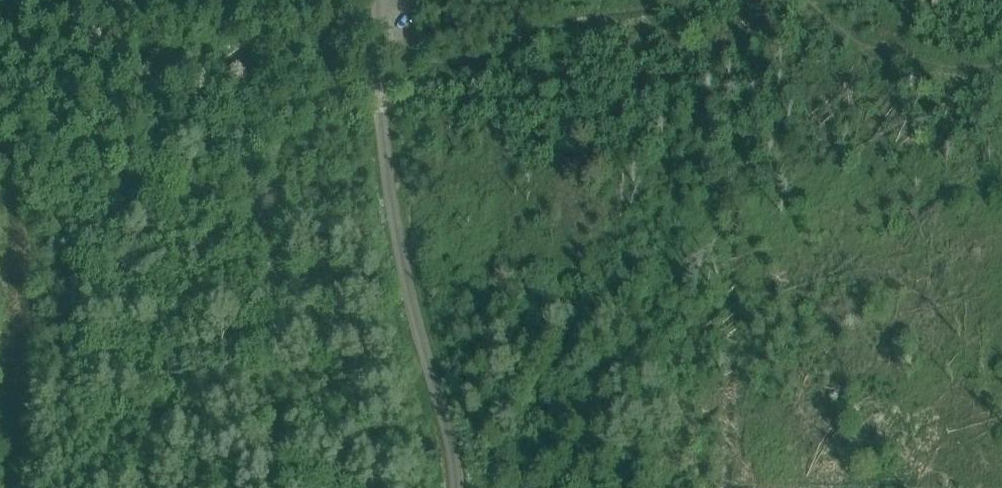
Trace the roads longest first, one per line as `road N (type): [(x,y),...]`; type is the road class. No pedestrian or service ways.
road 1 (unclassified): [(457,487),(390,197),(377,0)]

